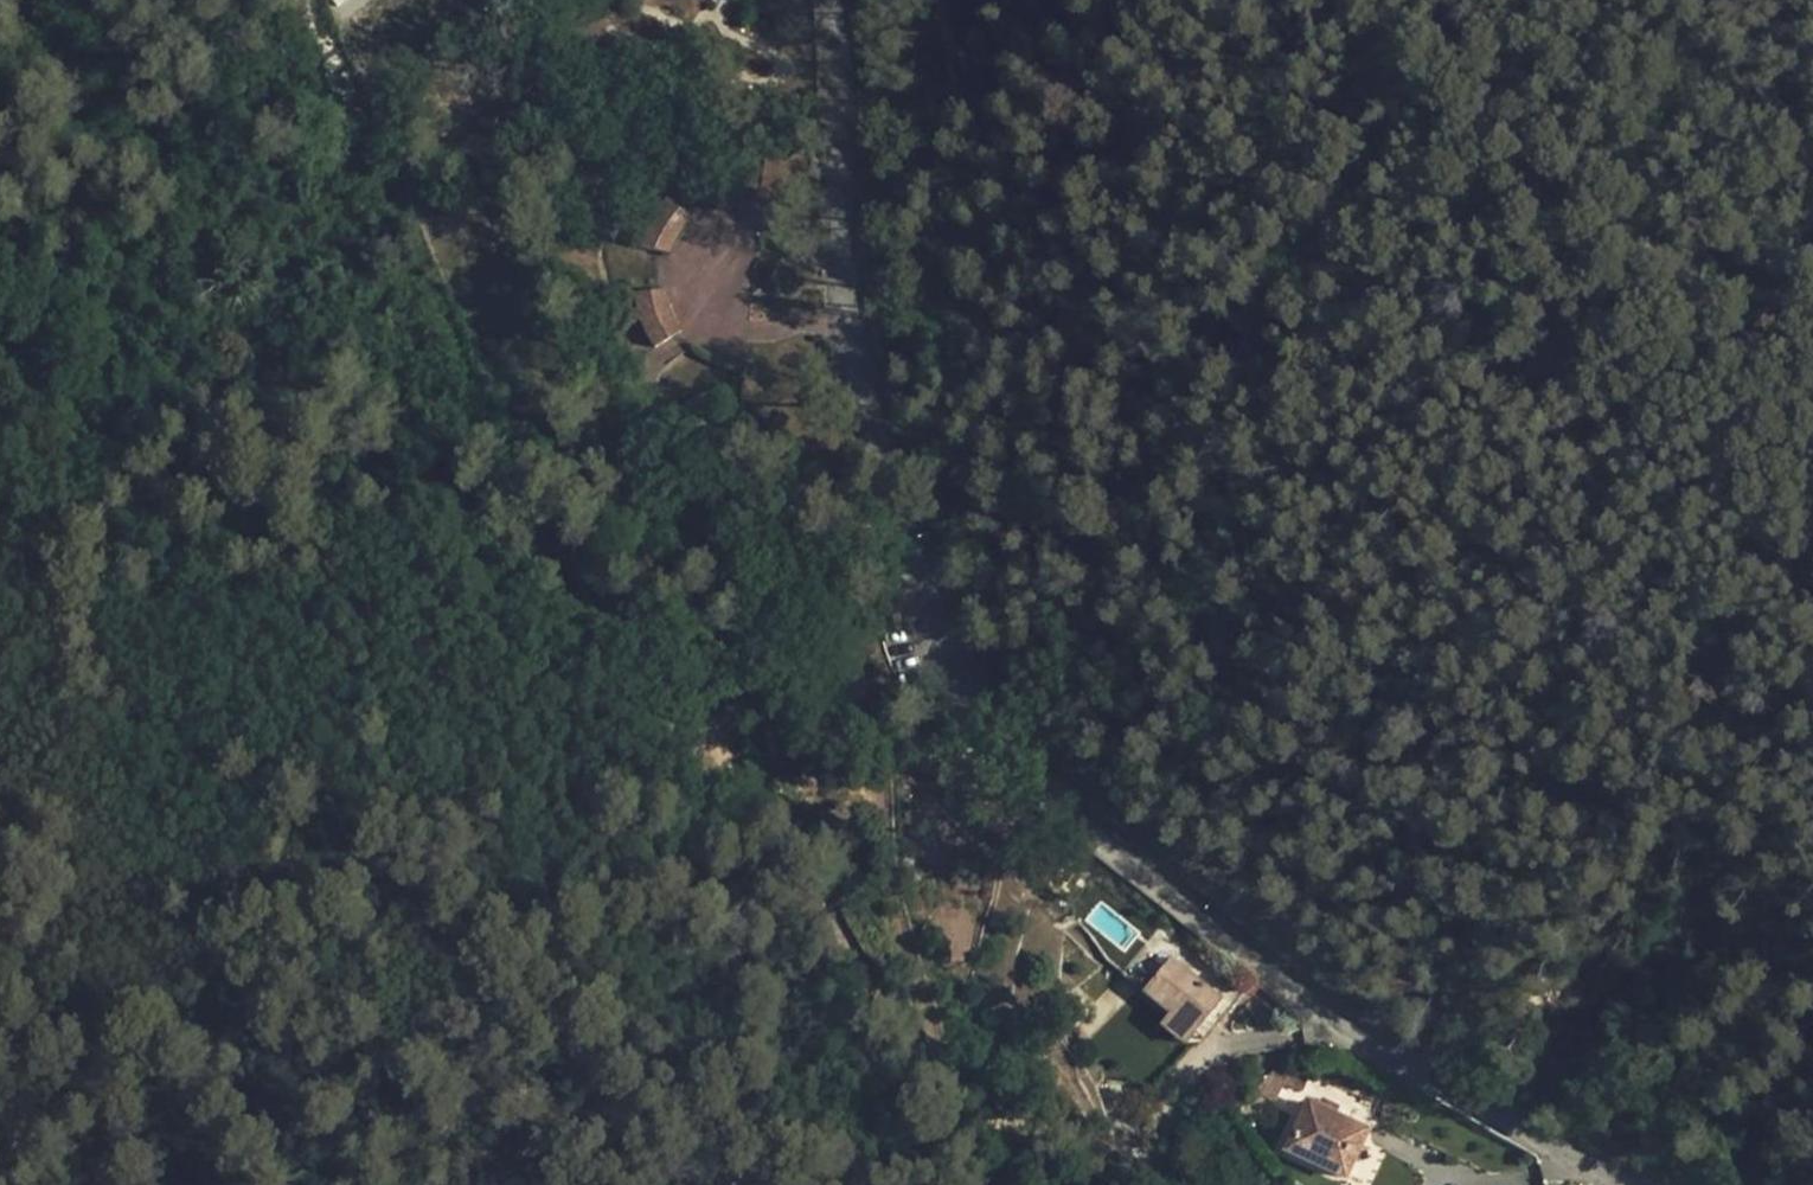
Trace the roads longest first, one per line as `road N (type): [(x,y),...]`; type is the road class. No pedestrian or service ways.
road 1 (unclassified): [(1640,1184),(1504,1099),(1344,1028),(967,734),(946,684),(847,310),(837,0)]
road 2 (track): [(0,356),(42,377),(371,625),(603,685),(725,728),(967,734)]
road 3 (track): [(725,728),(939,1084),(972,1184)]

